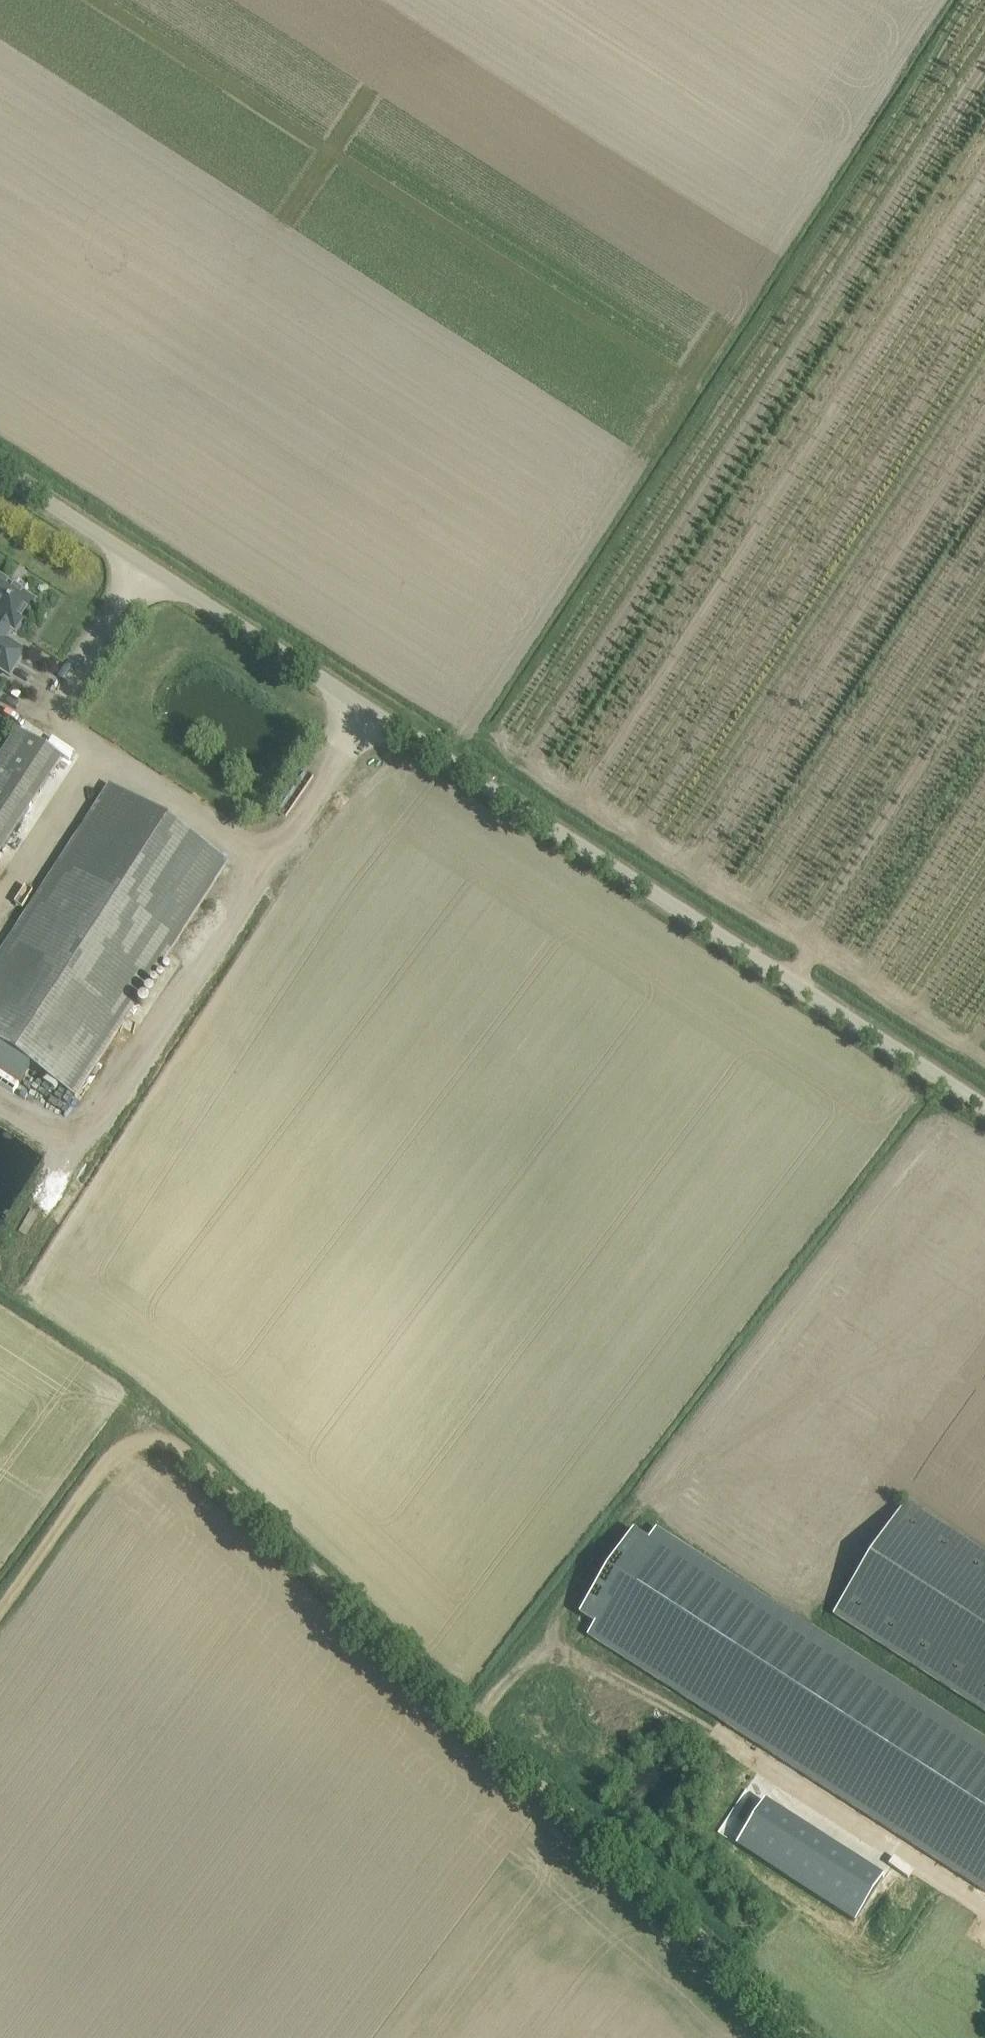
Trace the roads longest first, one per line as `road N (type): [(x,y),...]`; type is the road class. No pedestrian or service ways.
road 1 (unclassified): [(984,1108),(0,472)]
road 2 (track): [(807,2037),(159,1438),(135,1440),(0,1613)]

